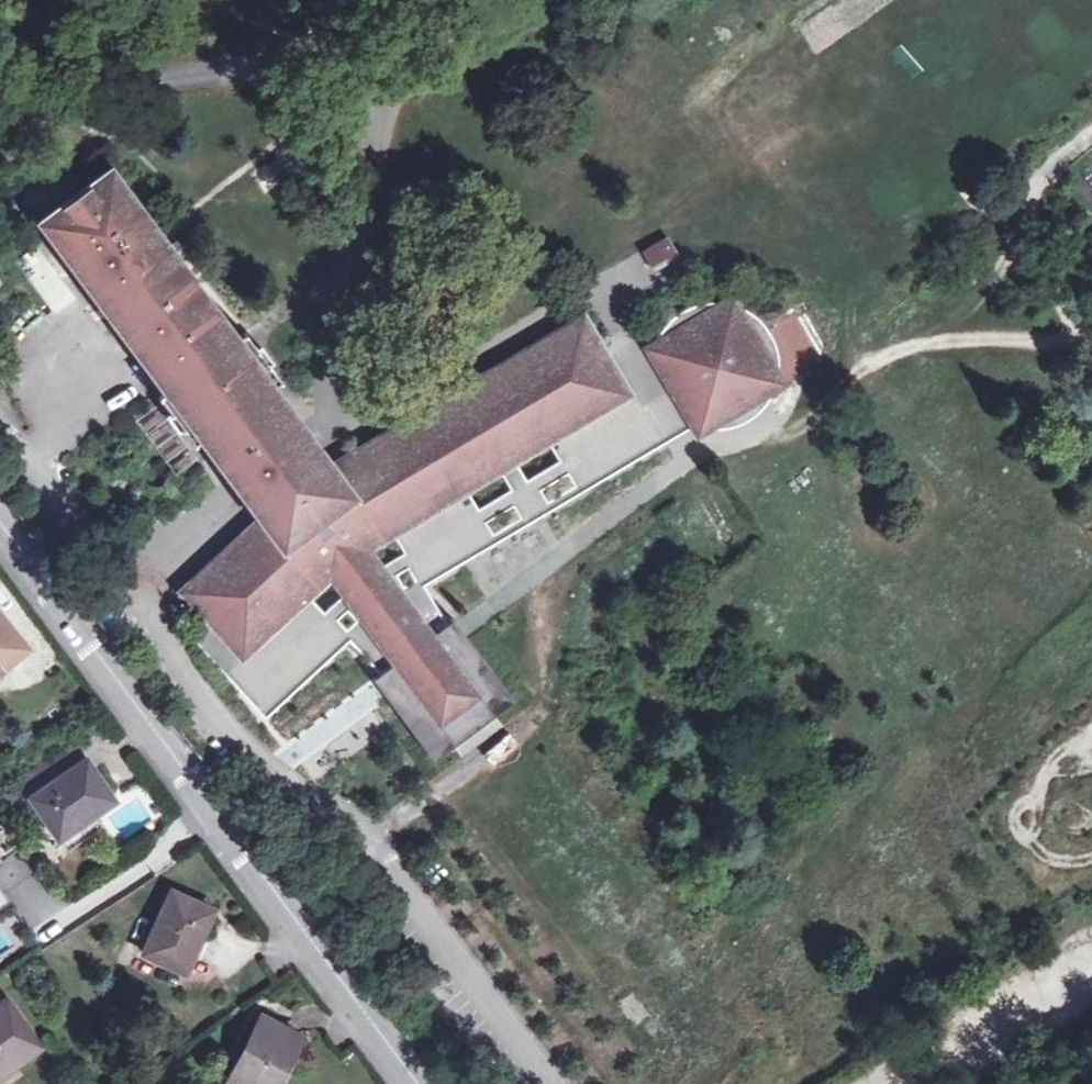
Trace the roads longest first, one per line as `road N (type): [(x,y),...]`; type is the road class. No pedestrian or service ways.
road 1 (residential): [(411,1083),(0,532)]

